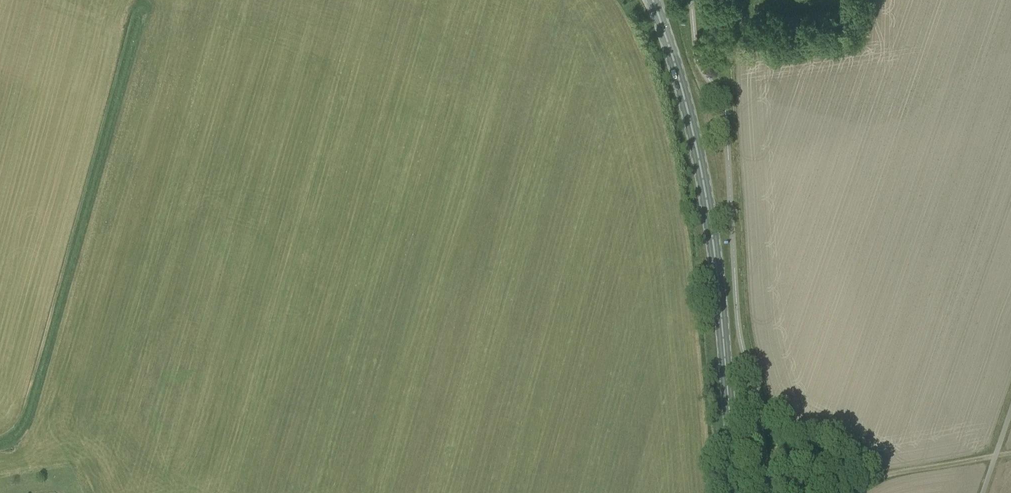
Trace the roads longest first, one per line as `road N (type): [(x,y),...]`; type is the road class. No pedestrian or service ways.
road 1 (primary): [(737,492),(700,162),(652,0)]
road 2 (track): [(856,492),(884,476),(1010,453)]

